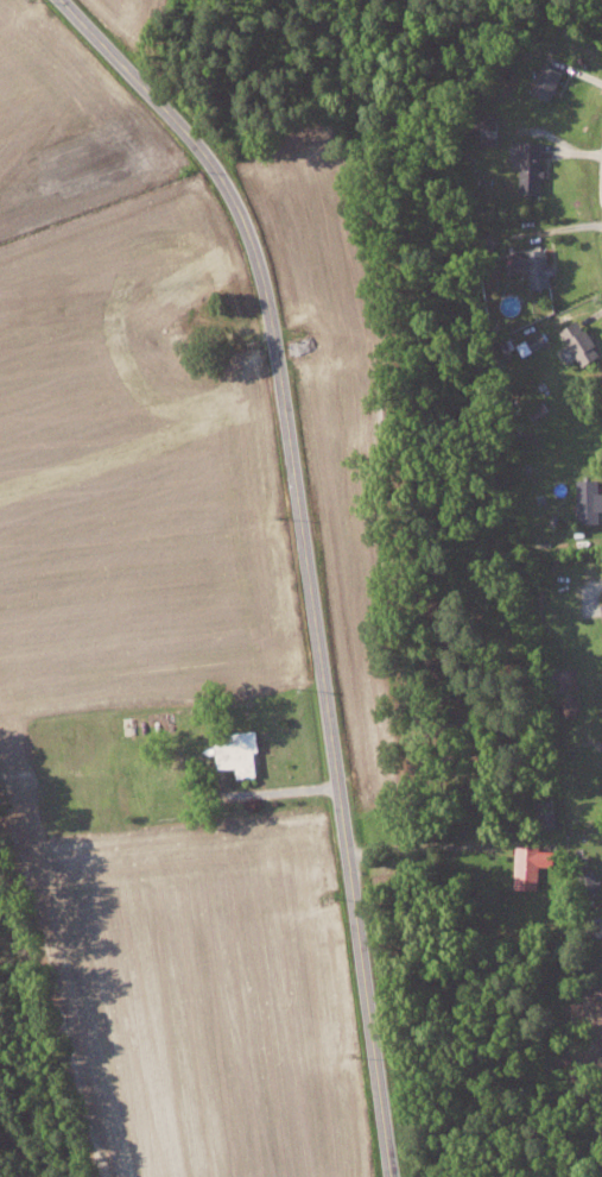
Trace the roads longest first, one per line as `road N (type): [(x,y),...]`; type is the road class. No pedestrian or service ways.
road 1 (residential): [(392,1176),(245,220),(142,73),(74,0)]

